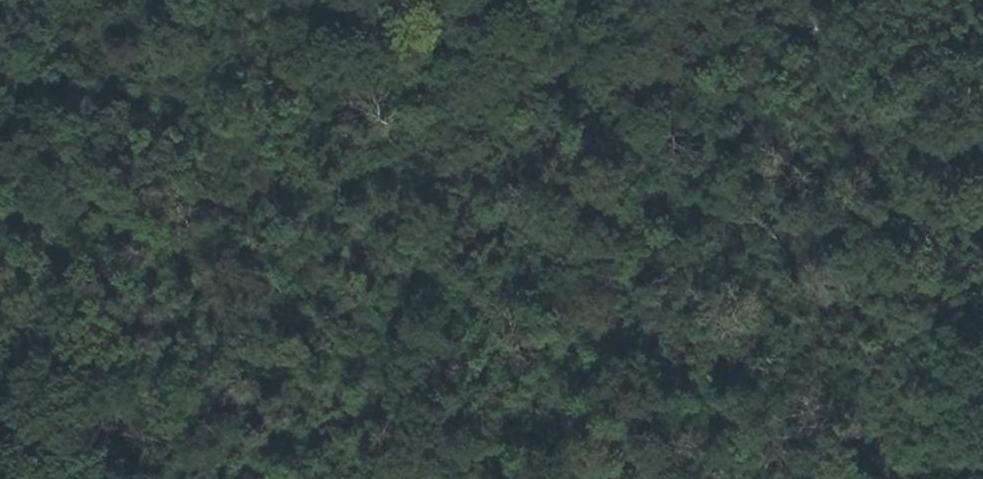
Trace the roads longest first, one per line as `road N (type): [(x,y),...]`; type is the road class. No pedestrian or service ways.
road 1 (track): [(791,0),(862,53),(982,57)]

